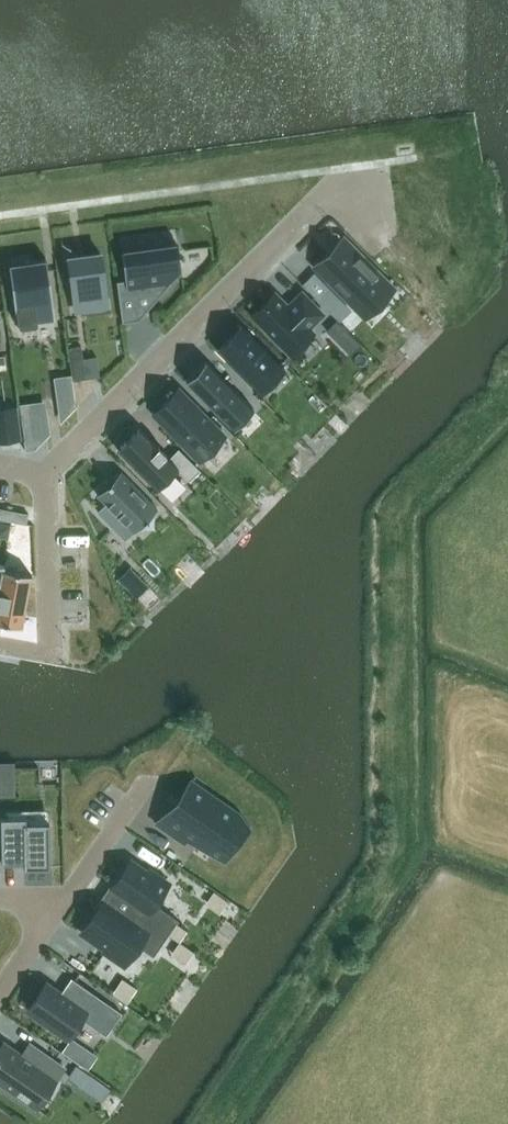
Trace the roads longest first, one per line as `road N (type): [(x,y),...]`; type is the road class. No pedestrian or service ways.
road 1 (residential): [(361,193),(320,199),(44,474)]
road 2 (residential): [(44,474),(51,654)]
road 3 (residential): [(67,898),(146,784)]

